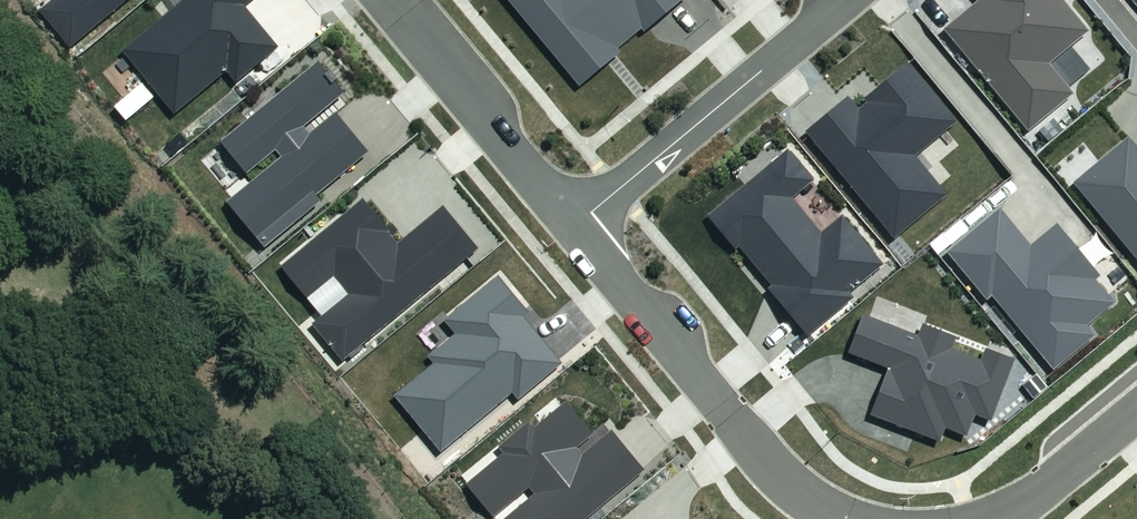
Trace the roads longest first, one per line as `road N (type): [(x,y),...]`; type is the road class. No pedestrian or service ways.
road 1 (residential): [(575,225),(796,491),(841,518)]
road 2 (residential): [(847,0),(575,225)]
road 3 (residential): [(387,0),(575,225)]
road 4 (residential): [(991,518),(1022,505),(1136,410)]

